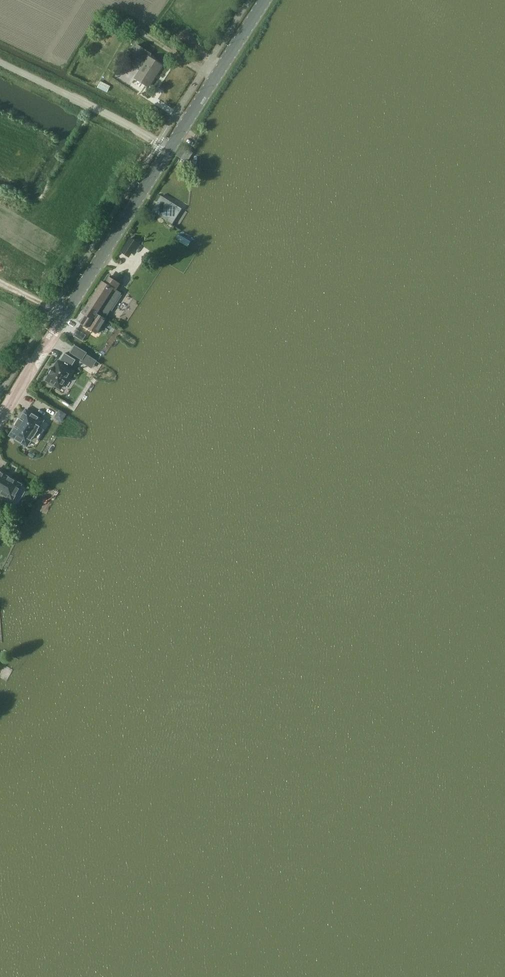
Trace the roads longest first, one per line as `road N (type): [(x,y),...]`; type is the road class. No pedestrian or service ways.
road 1 (tertiary): [(62,316),(170,149)]
road 2 (residential): [(0,60),(170,149)]
road 3 (tertiary): [(170,149),(266,0)]

